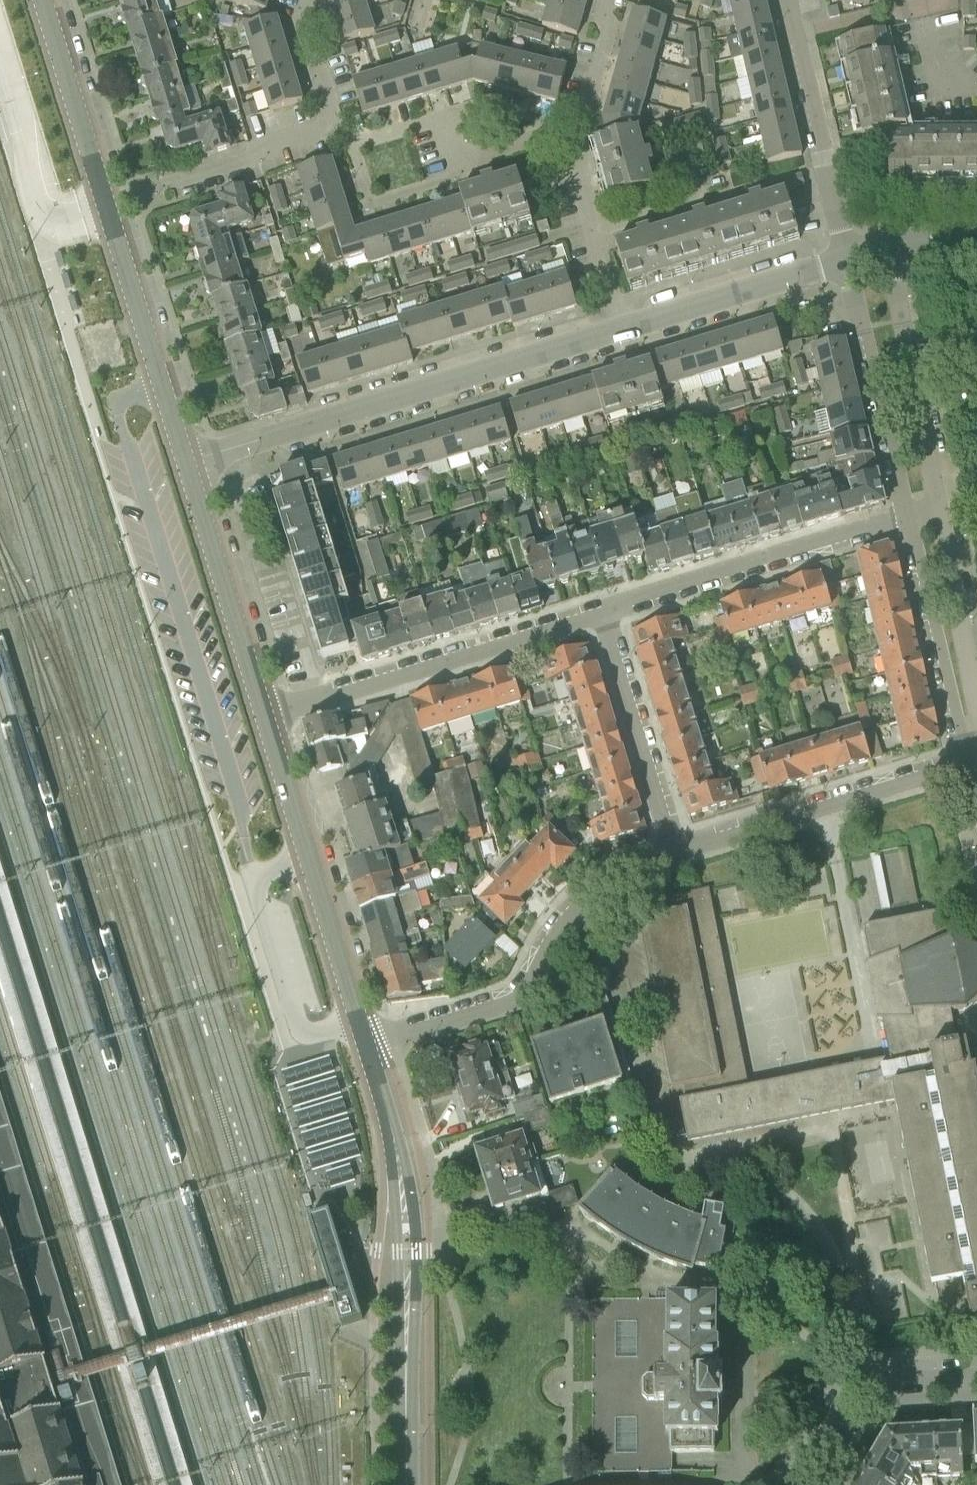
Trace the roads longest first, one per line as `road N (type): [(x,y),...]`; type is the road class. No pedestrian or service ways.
road 1 (residential): [(186,461),(619,327)]
road 2 (residential): [(409,1484),(407,1218),(365,1038)]
road 3 (residential): [(672,852),(605,883),(523,988),(497,1005),(365,1038)]
road 4 (residential): [(107,205),(322,132),(338,110),(309,18),(314,0)]
road 5 (residential): [(266,717),(603,612)]
road 6 (residential): [(365,1038),(266,717)]
road 7 (residential): [(603,612),(911,516)]
road 8 (residential): [(976,762),(672,852)]
road 9 (residential): [(465,167),(450,190),(380,210),(359,137),(449,111)]
road 10 (residential): [(266,717),(186,461)]
road 11 (residential): [(186,461),(107,205)]
road 12 (residential): [(846,257),(911,516)]
road 13 (residential): [(939,507),(890,245)]
road 14 (residential): [(786,0),(846,257)]
road 15 (residential): [(672,852),(603,612)]
road 16 (residential): [(972,745),(974,711),(939,507)]
road 17 (residential): [(911,516),(958,717),(972,745)]
road 18 (residential): [(619,327),(846,257)]
road 19 (residential): [(795,1484),(857,1393),(886,1379),(976,1373)]
road 20 (residential): [(107,205),(41,0)]
road 21 (residential): [(593,233),(697,200),(683,150)]
road 22 (residential): [(569,150),(612,0)]

